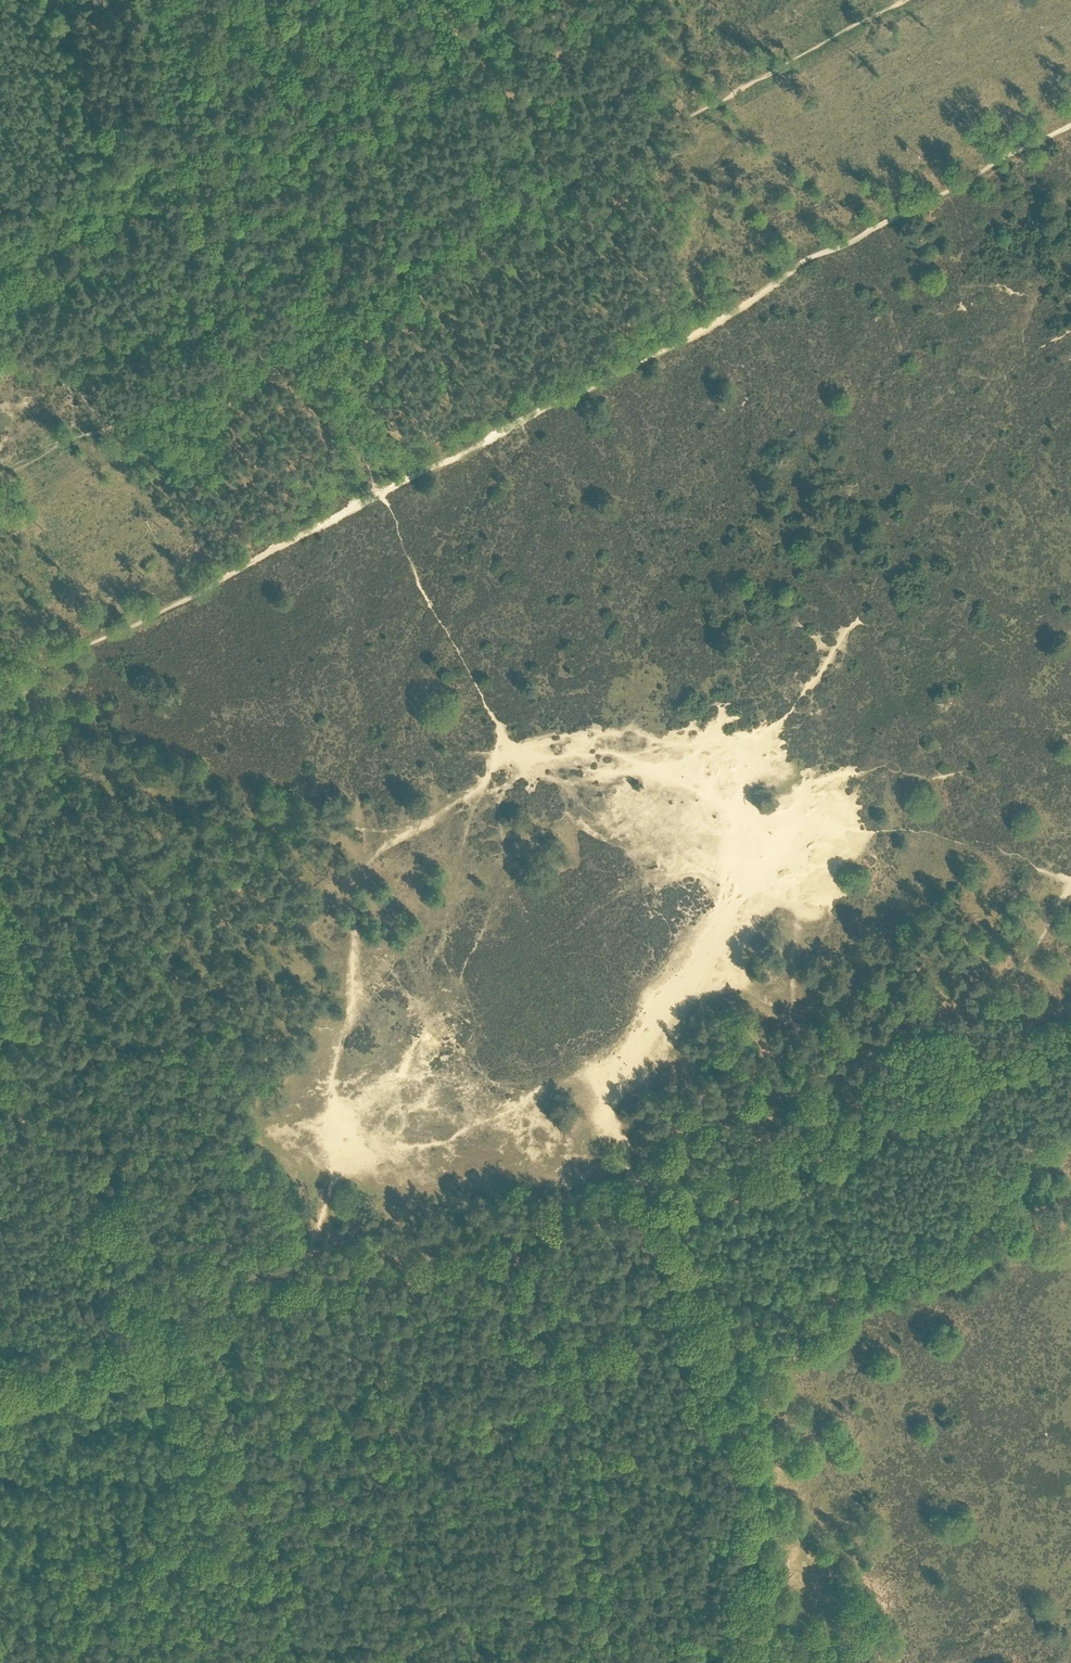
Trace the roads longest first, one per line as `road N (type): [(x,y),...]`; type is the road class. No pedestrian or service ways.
road 1 (track): [(0,690),(722,320),(809,258),(1070,125)]
road 2 (track): [(0,1376),(122,1348),(210,1311)]

